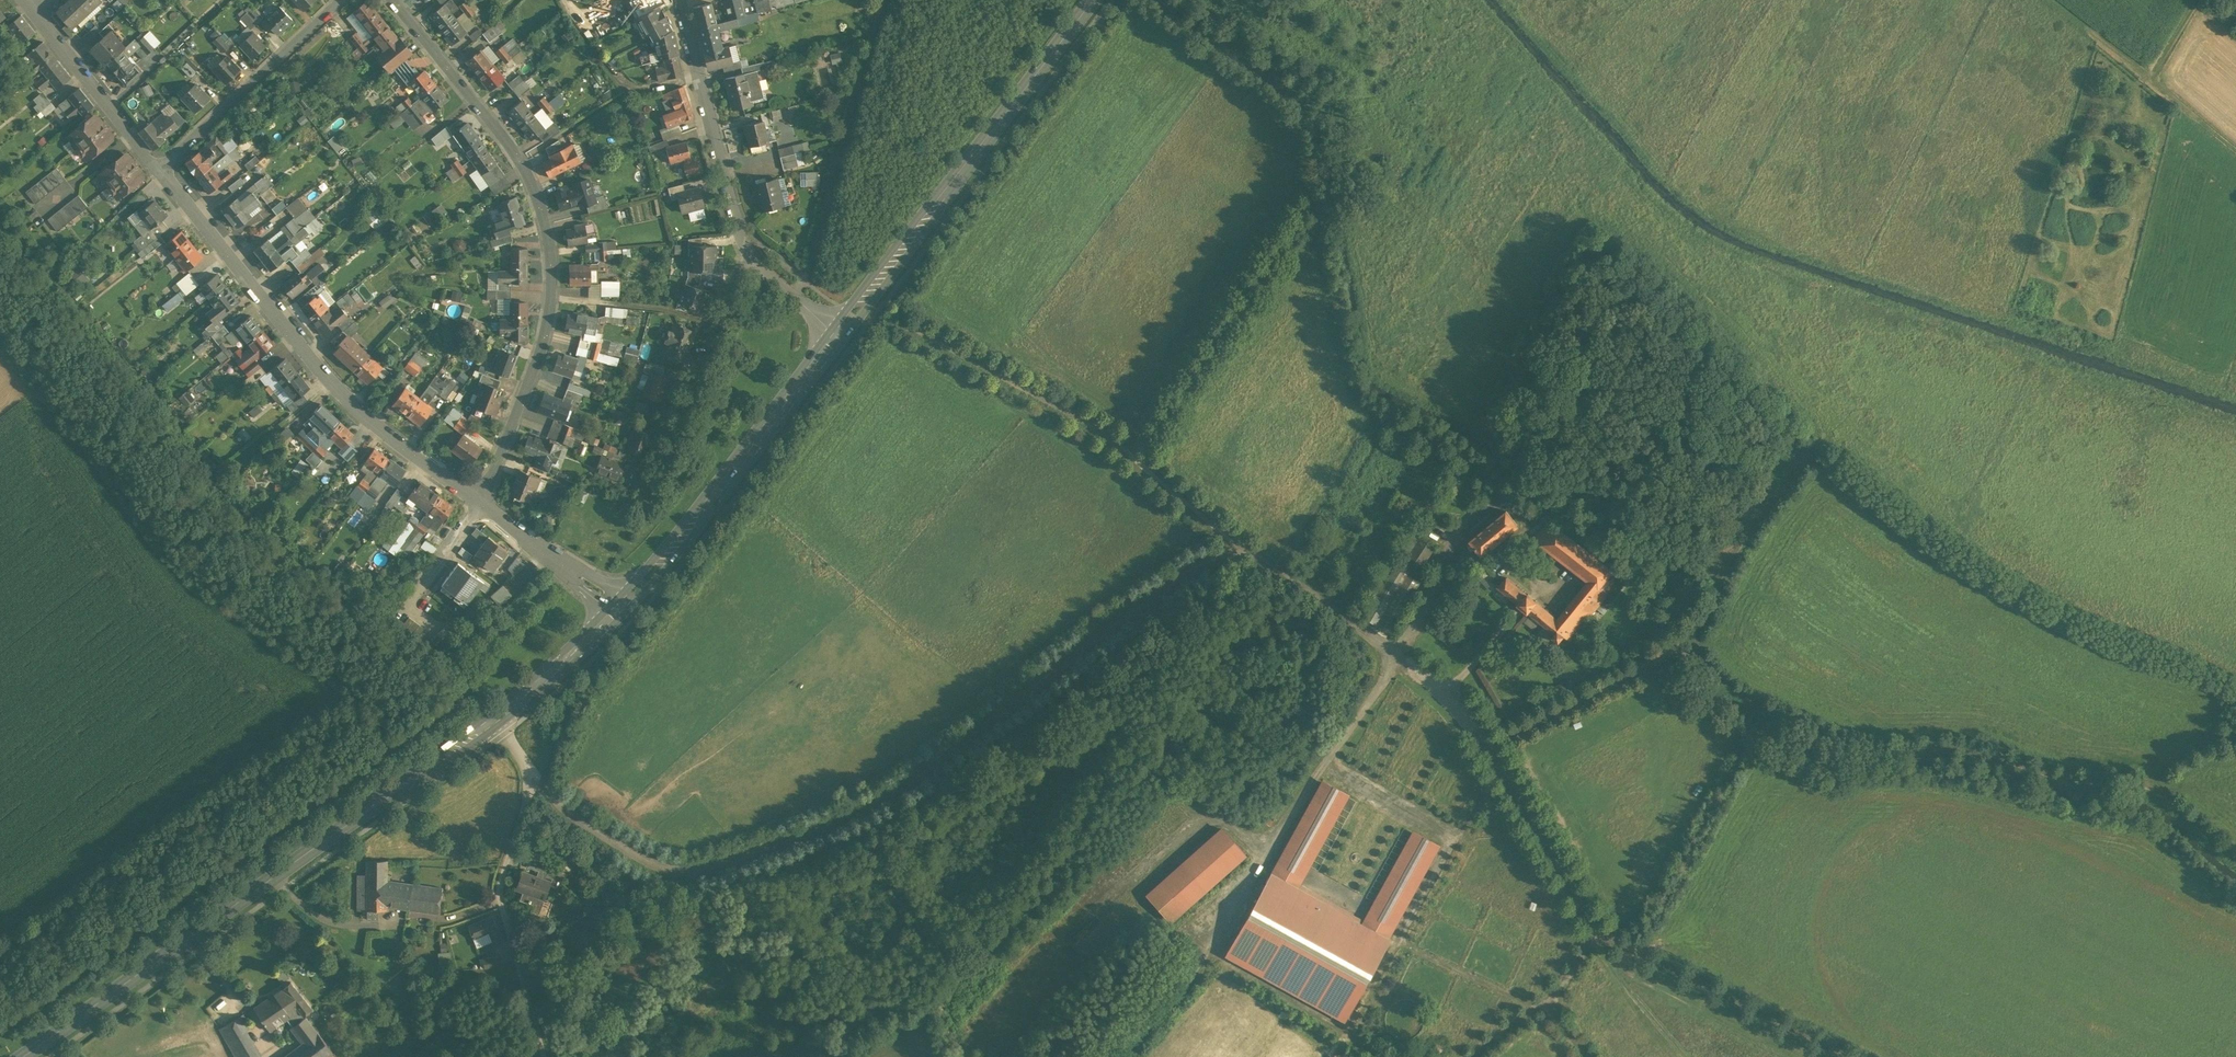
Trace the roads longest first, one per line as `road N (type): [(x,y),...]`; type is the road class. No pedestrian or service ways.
road 1 (unclassified): [(532,771),(588,819),(669,868),(698,872),(734,863),(883,803),(1235,544)]
road 2 (track): [(1683,652),(1725,688),(1853,752),(1953,751),(2144,793),(2235,860)]
road 3 (primary): [(21,1056),(495,718)]
road 4 (residential): [(475,501),(547,325),(549,249),(519,160),(396,0)]
road 5 (residential): [(159,167),(317,364),(374,424),(475,501)]
road 6 (primary): [(838,332),(1093,0)]
road 7 (primary): [(620,607),(838,332)]
road 8 (unclassified): [(532,771),(497,887),(544,1056)]
road 9 (track): [(1857,1056),(1594,930)]
road 10 (residential): [(737,229),(732,293),(655,483)]
road 11 (residential): [(338,0),(159,167)]
road 12 (residential): [(737,229),(678,0)]
road 13 (residential): [(34,11),(159,167)]
road 14 (residential): [(475,501),(620,607)]
road 15 (track): [(2235,145),(2102,40)]
road 16 (primary): [(495,718),(620,607)]
road 17 (residential): [(838,332),(763,266),(737,229)]

